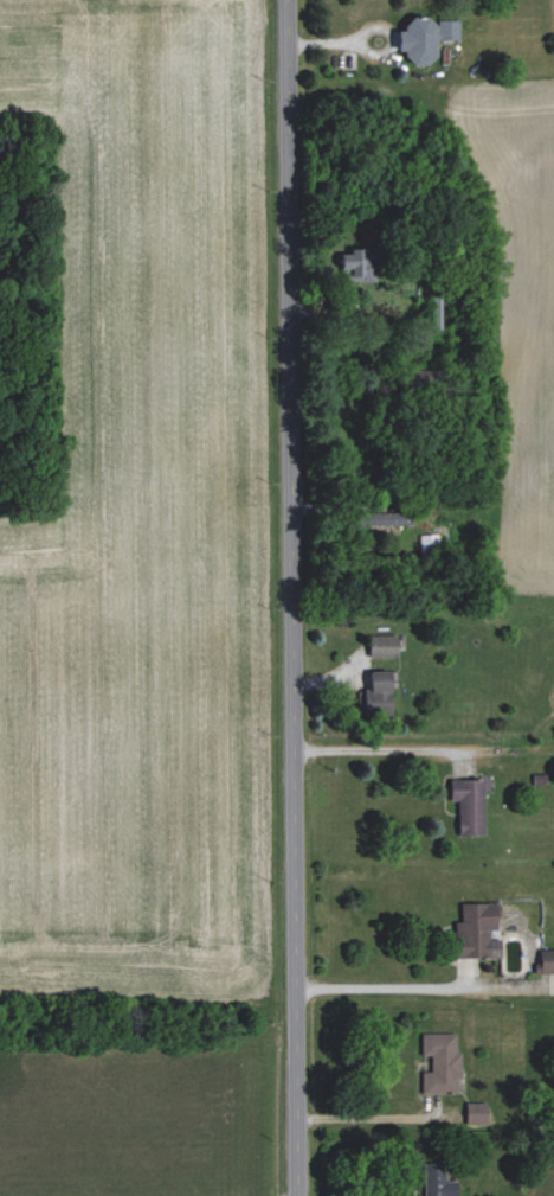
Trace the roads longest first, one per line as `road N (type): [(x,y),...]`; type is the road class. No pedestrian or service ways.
road 1 (tertiary): [(295,1195),(286,0)]

